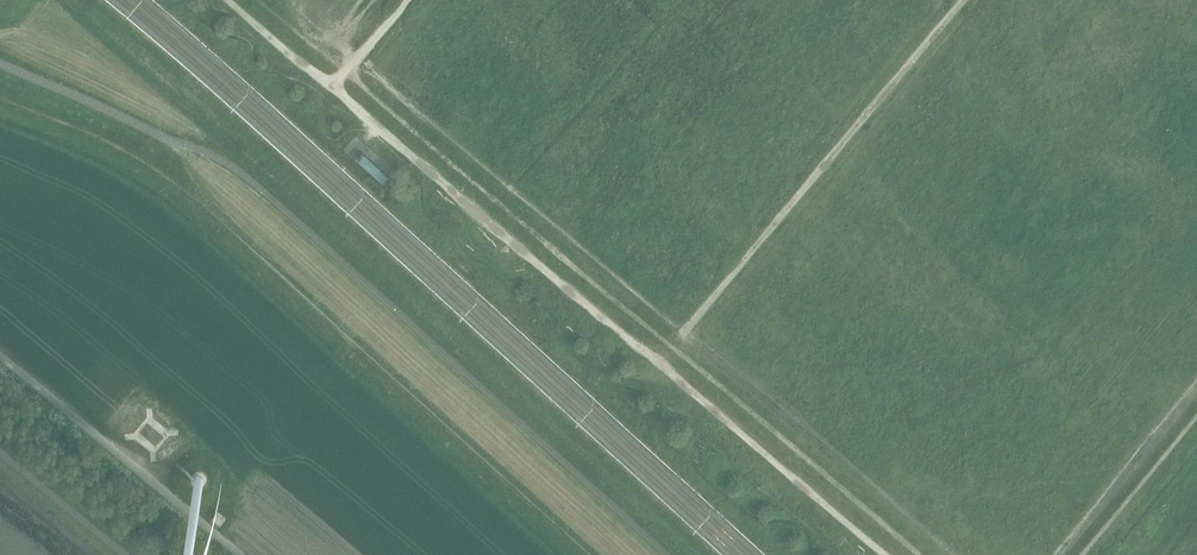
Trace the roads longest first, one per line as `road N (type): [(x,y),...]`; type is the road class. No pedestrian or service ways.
road 1 (track): [(230,0),(886,554)]
road 2 (track): [(584,554),(165,177),(0,98)]
road 3 (track): [(659,362),(967,0)]

